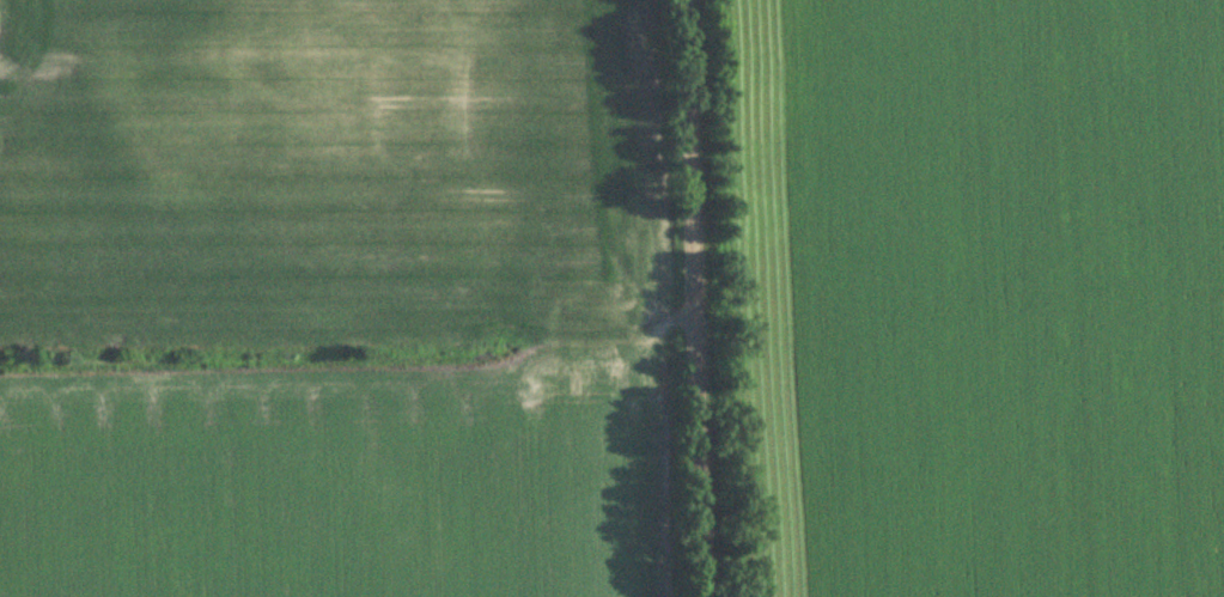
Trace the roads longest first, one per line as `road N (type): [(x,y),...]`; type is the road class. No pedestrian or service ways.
road 1 (residential): [(701,596),(682,0)]

